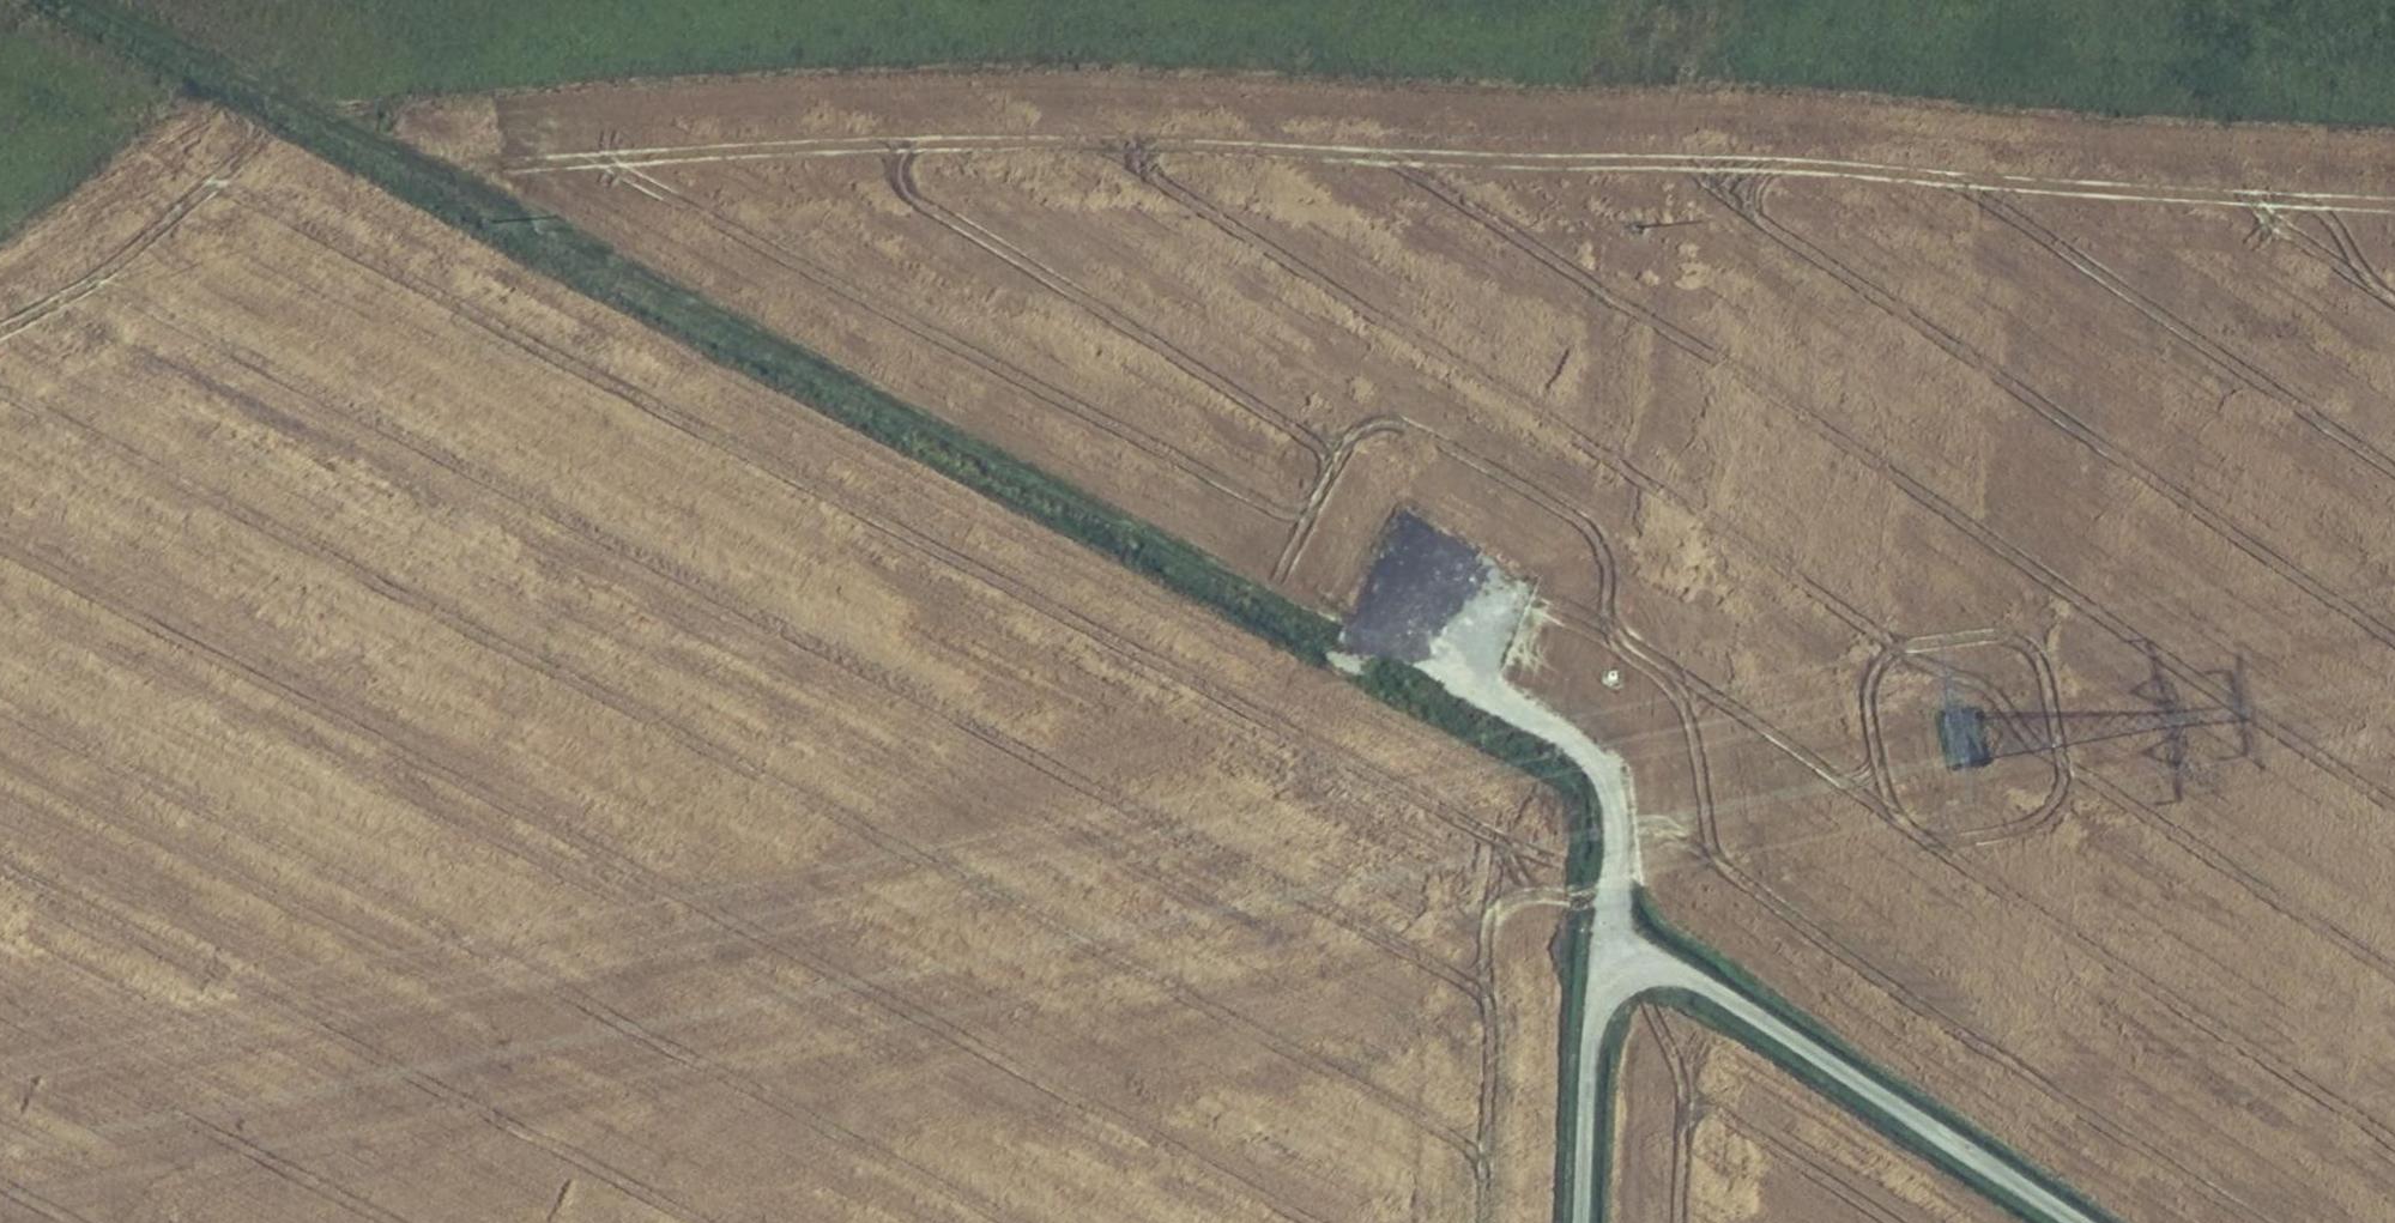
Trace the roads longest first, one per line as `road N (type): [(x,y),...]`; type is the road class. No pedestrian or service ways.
road 1 (track): [(61,0),(1611,786),(1612,968)]
road 2 (unclassified): [(2073,1222),(1759,1024),(1680,983),(1612,968),(1586,1222)]
road 3 (unknown): [(0,1191),(223,1147)]

